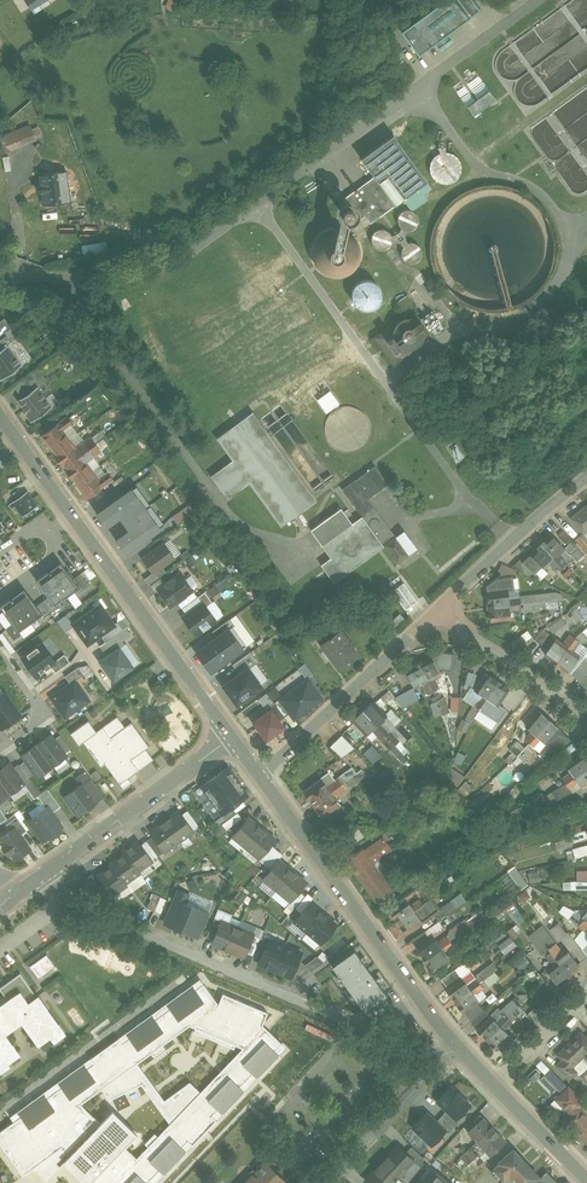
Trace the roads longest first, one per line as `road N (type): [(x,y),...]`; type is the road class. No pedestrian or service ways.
road 1 (residential): [(31,882),(300,1001),(434,1053),(462,1052)]
road 2 (tertiary): [(462,1052),(262,776)]
road 3 (tertiary): [(232,735),(72,515)]
road 4 (tertiary): [(232,735),(31,882)]
road 5 (residential): [(262,776),(439,607)]
road 6 (residential): [(439,607),(586,479)]
road 7 (residential): [(322,1182),(436,1068),(462,1052)]
road 8 (residential): [(439,607),(552,684),(586,722)]
road 9 (residential): [(0,750),(46,715),(0,651)]
road 10 (tertiary): [(586,1179),(492,1084)]
road 11 (residential): [(586,997),(492,1084)]
road 12 (tertiary): [(72,515),(0,415)]

